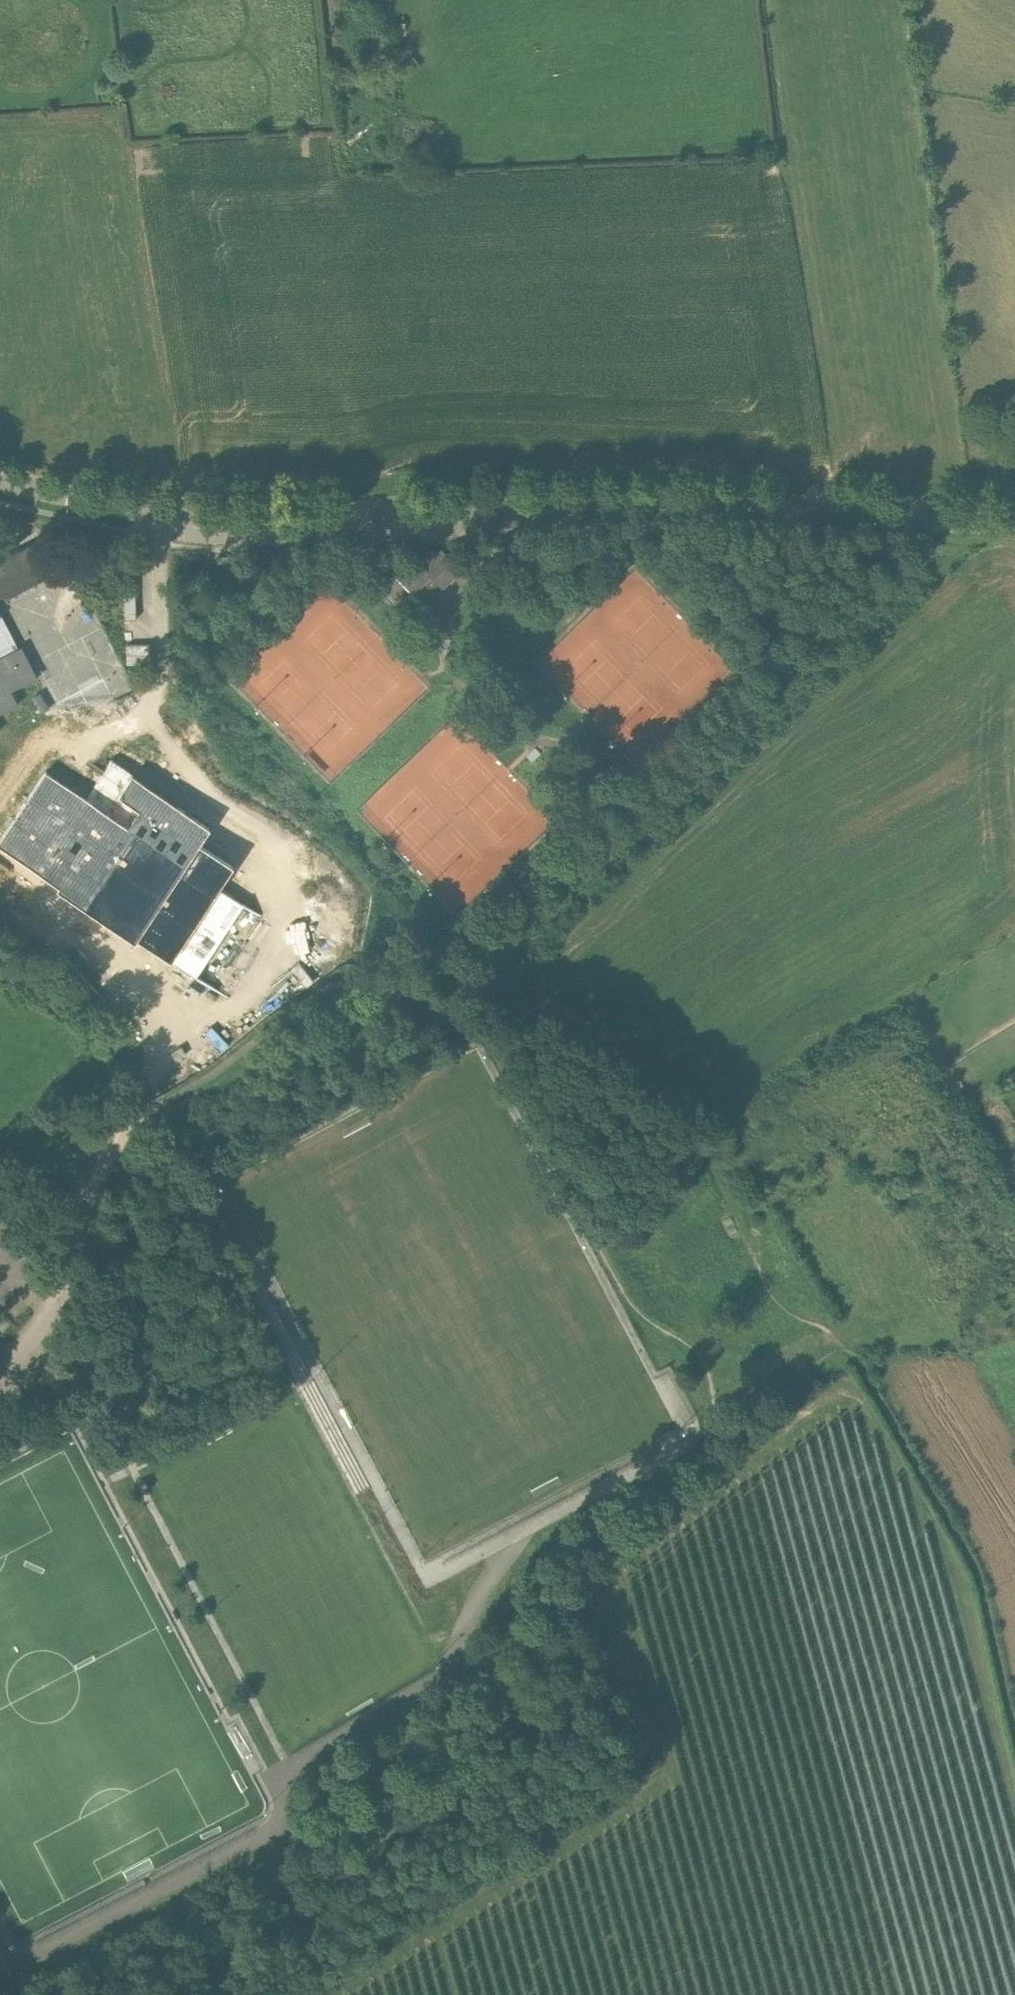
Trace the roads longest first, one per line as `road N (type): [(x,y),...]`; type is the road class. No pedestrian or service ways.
road 1 (unclassified): [(1014,518),(574,496),(244,514),(113,503),(0,480)]
road 2 (unclassified): [(0,1368),(59,1299),(91,1200),(128,1132),(346,972)]

